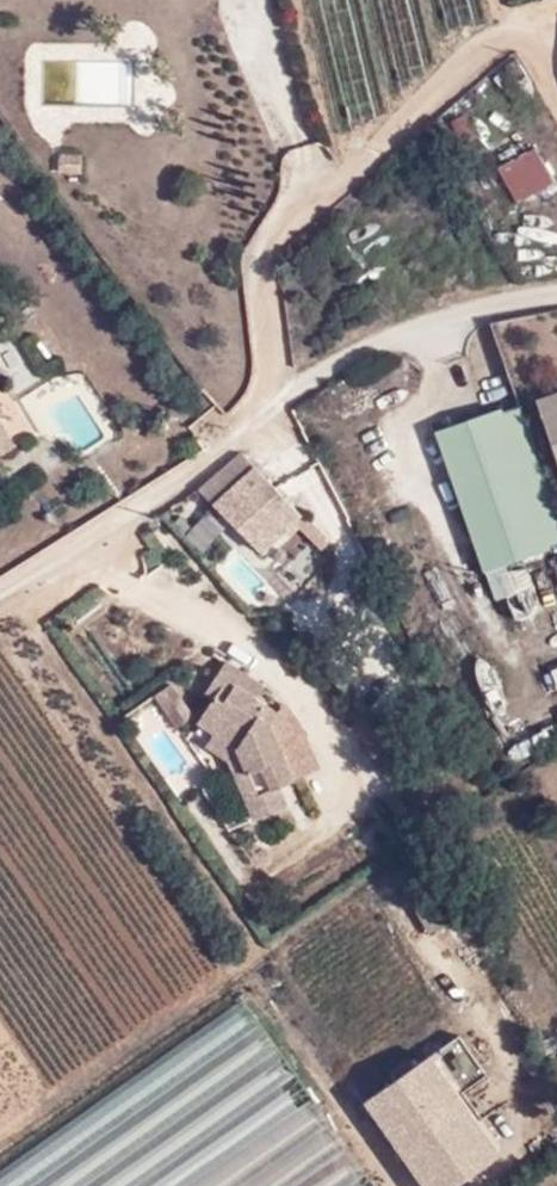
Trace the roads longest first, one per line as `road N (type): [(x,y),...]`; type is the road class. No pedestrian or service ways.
road 1 (track): [(12,589),(236,913),(238,935),(232,980),(0,1141)]
road 2 (track): [(232,980),(258,995),(288,1031),(395,1185)]

